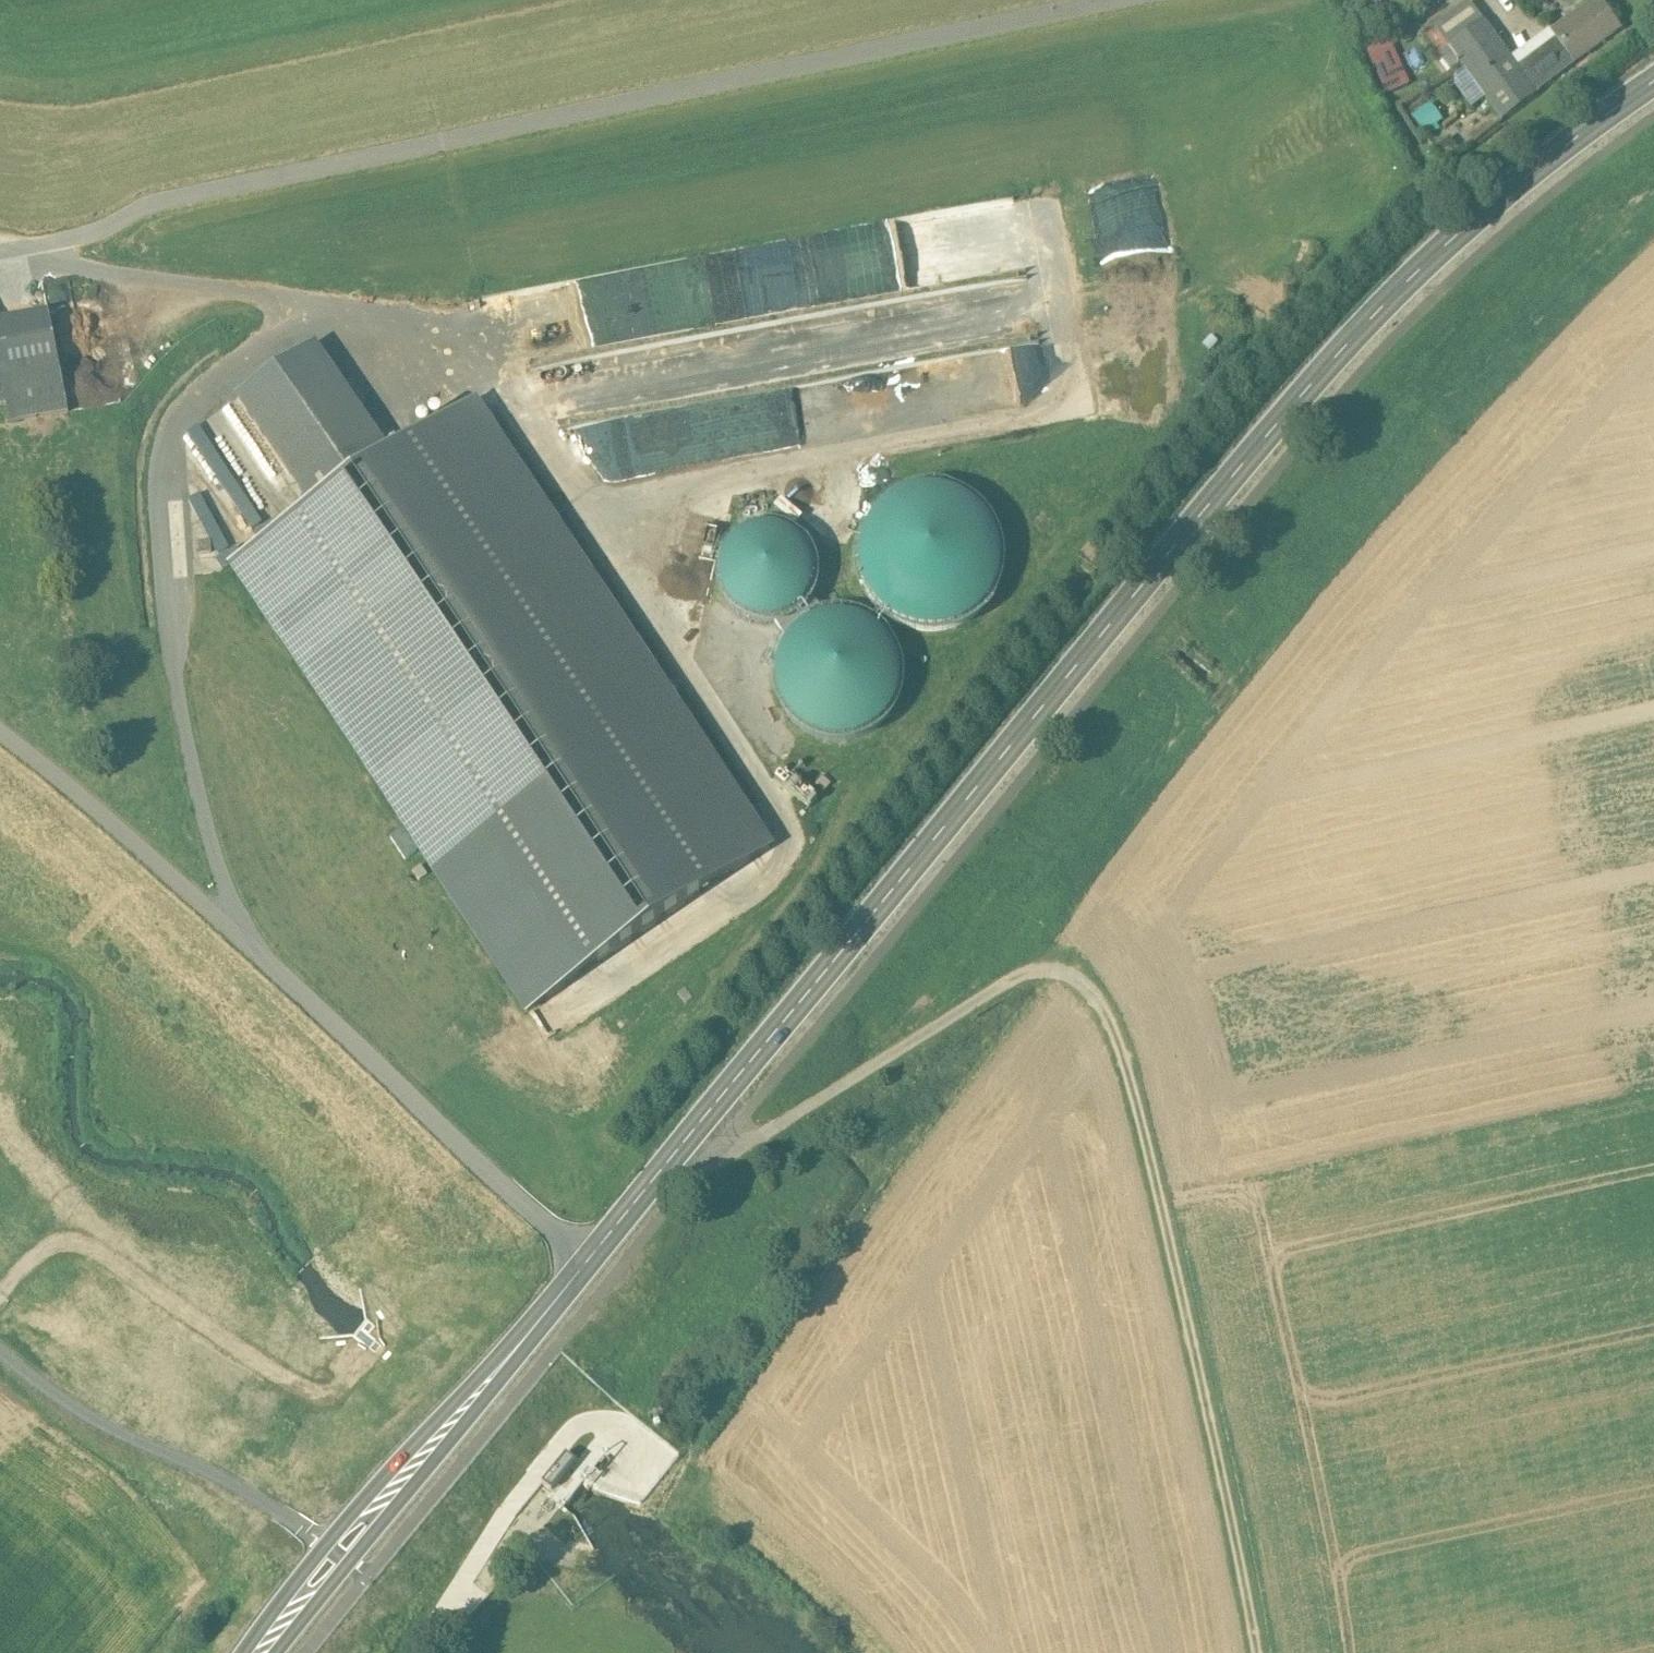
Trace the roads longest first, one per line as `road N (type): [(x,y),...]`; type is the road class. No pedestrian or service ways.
road 1 (secondary): [(1653,90),(1551,163),(1395,303),(1325,379),(278,1652)]
road 2 (track): [(0,256),(100,234),(147,207),(1152,0)]
road 3 (track): [(691,1153),(721,1159),(772,1138),(1016,976),(1061,967),(1080,974),(1120,1025),(1142,1095),(1260,1652)]
road 4 (track): [(0,249),(450,347),(547,434),(728,710)]
road 5 (track): [(603,1262),(511,1187),(125,832),(0,730)]
road 6 (track): [(254,948),(204,842),(152,483),(174,405),(294,308)]

